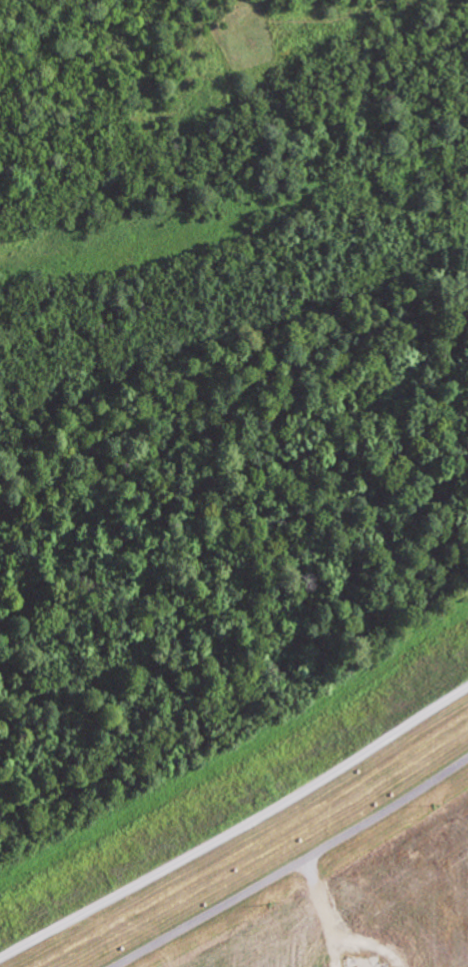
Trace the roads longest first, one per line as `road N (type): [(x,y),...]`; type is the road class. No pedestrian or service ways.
road 1 (residential): [(0,963),(272,811),(467,688)]
road 2 (residential): [(467,757),(112,966)]

